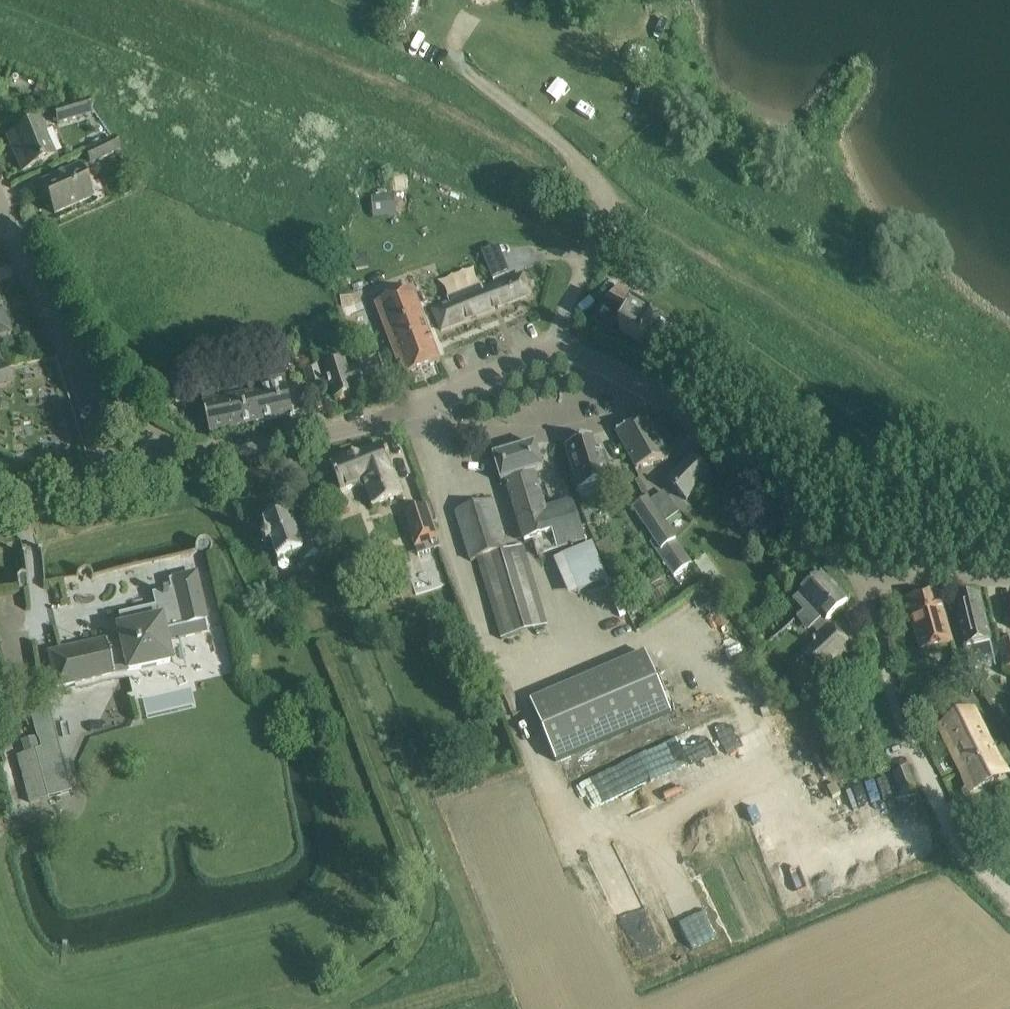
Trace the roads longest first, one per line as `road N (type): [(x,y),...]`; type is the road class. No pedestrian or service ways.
road 1 (tertiary): [(1009,582),(896,580),(866,572),(830,552),(652,389)]
road 2 (track): [(1009,889),(972,854),(939,791),(879,642),(866,572)]
road 3 (residential): [(0,200),(110,418),(169,465)]
road 4 (residential): [(402,414),(456,433),(557,433),(612,422),(652,389)]
road 5 (track): [(476,80),(575,158),(601,194),(609,233),(589,267)]
road 6 (tertiary): [(169,465),(402,414)]
road 7 (track): [(589,267),(479,255),(398,282)]
road 8 (tertiary): [(0,498),(169,465)]
road 9 (tertiary): [(402,414),(558,350)]

